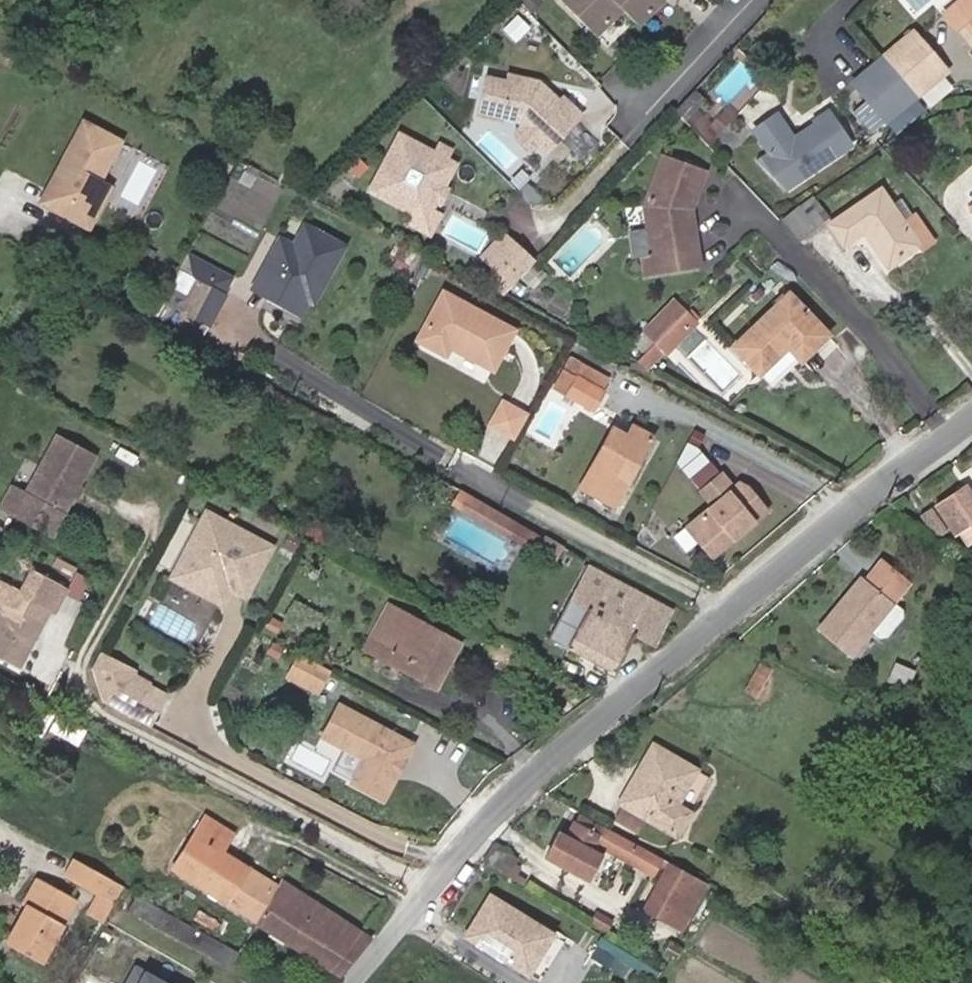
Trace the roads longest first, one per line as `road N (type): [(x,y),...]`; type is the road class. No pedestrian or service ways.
road 1 (residential): [(352,982),(511,793),(971,415)]
road 2 (residential): [(749,0),(646,114)]

